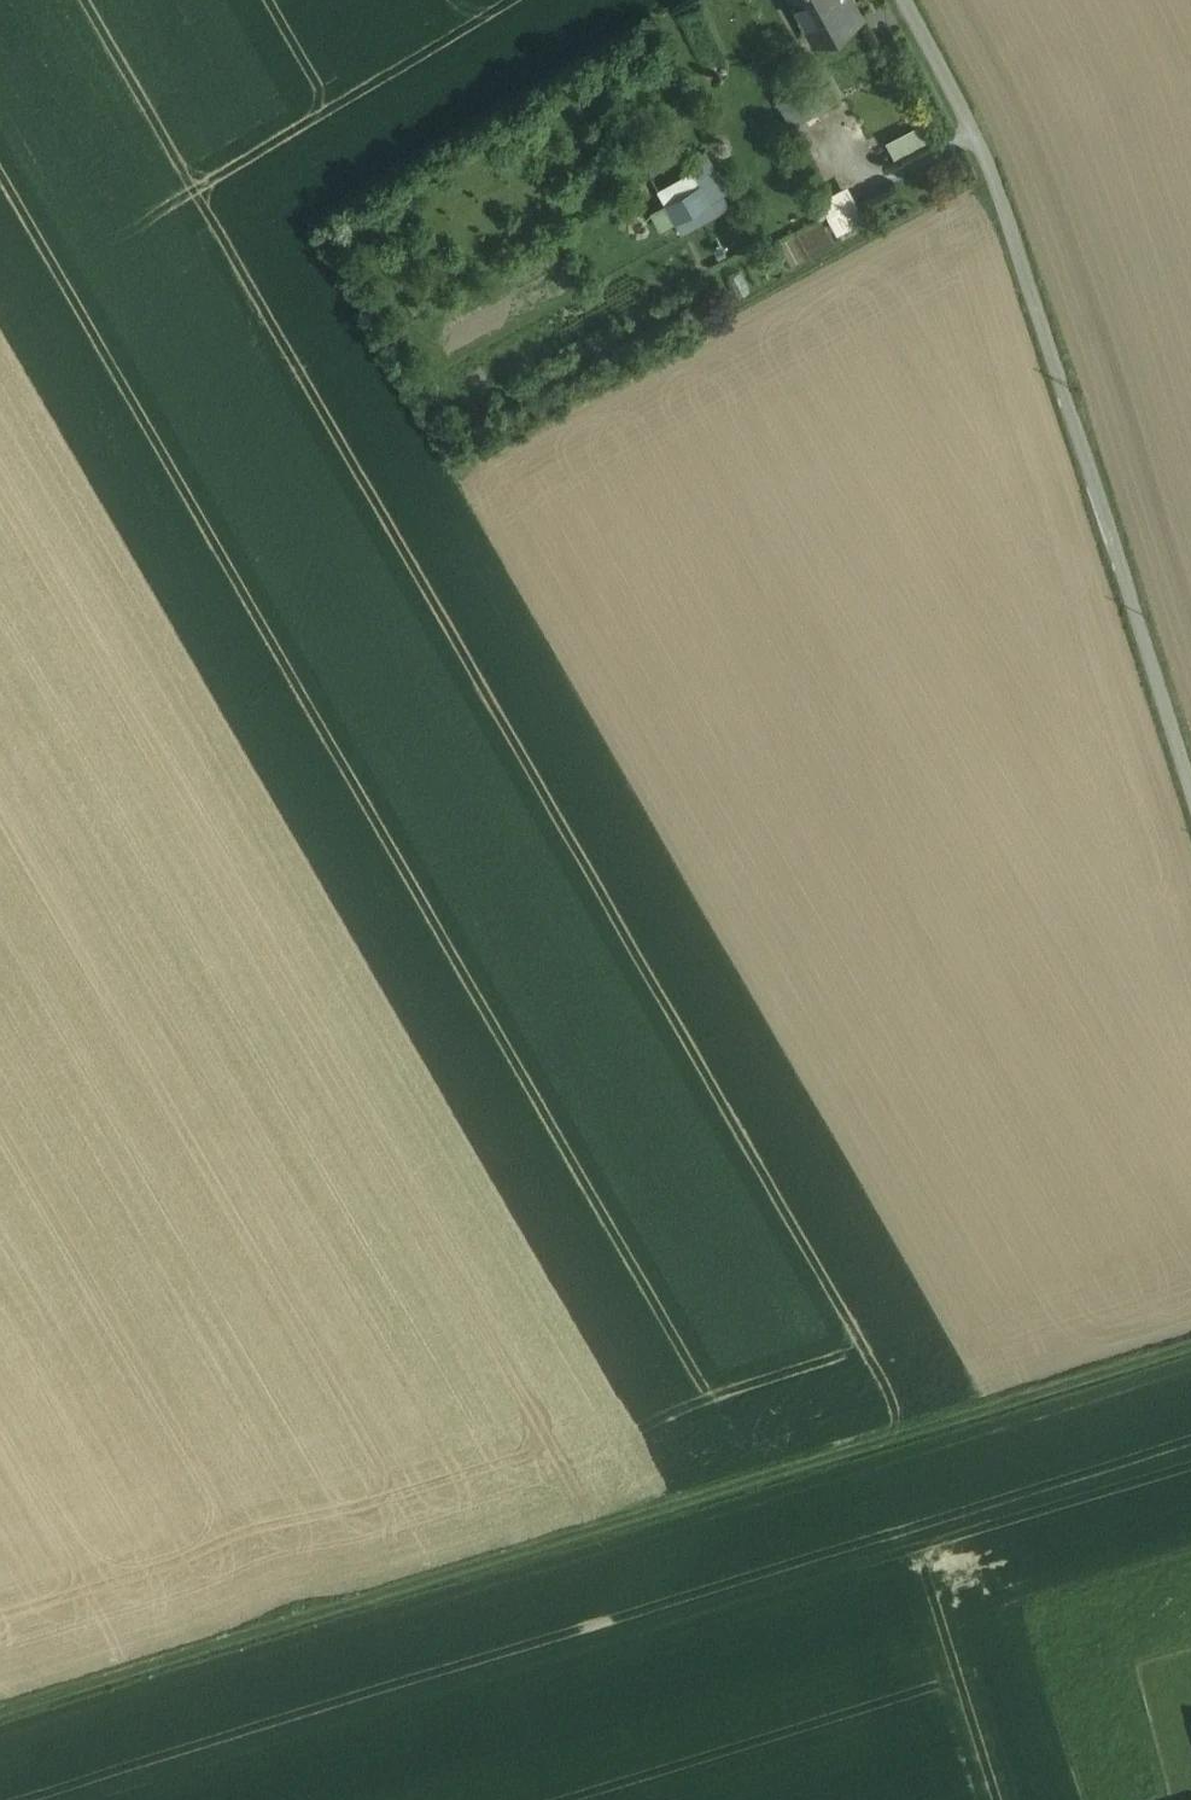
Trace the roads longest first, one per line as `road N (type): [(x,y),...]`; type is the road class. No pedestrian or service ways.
road 1 (unclassified): [(905,0),(995,177),(1190,776)]

